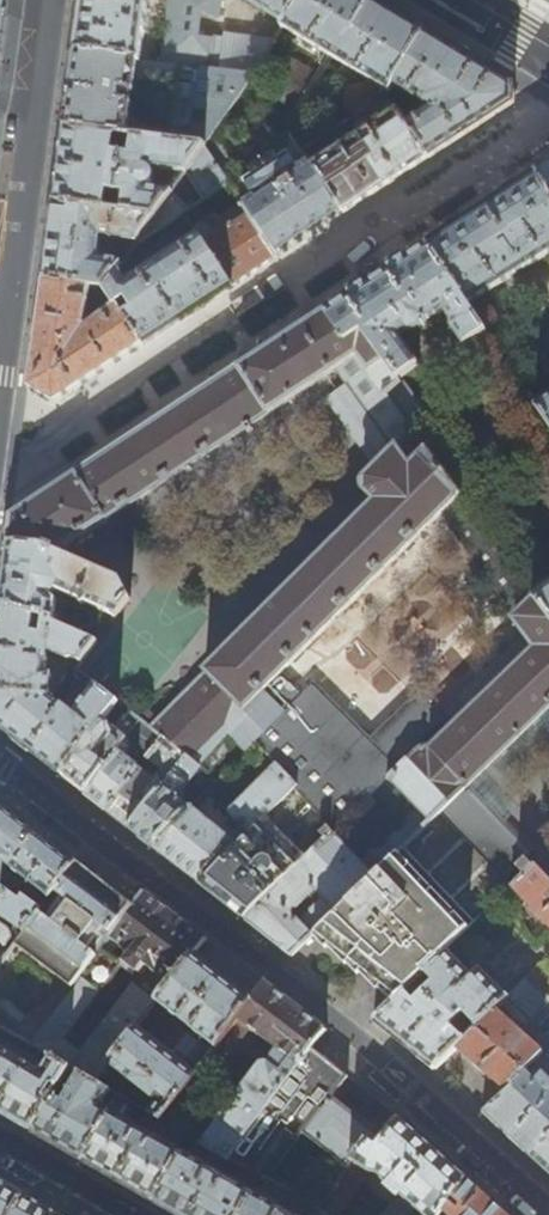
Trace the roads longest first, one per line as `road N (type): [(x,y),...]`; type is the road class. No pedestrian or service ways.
road 1 (tertiary): [(0,331),(45,0)]
road 2 (residential): [(0,1150),(116,1214)]

